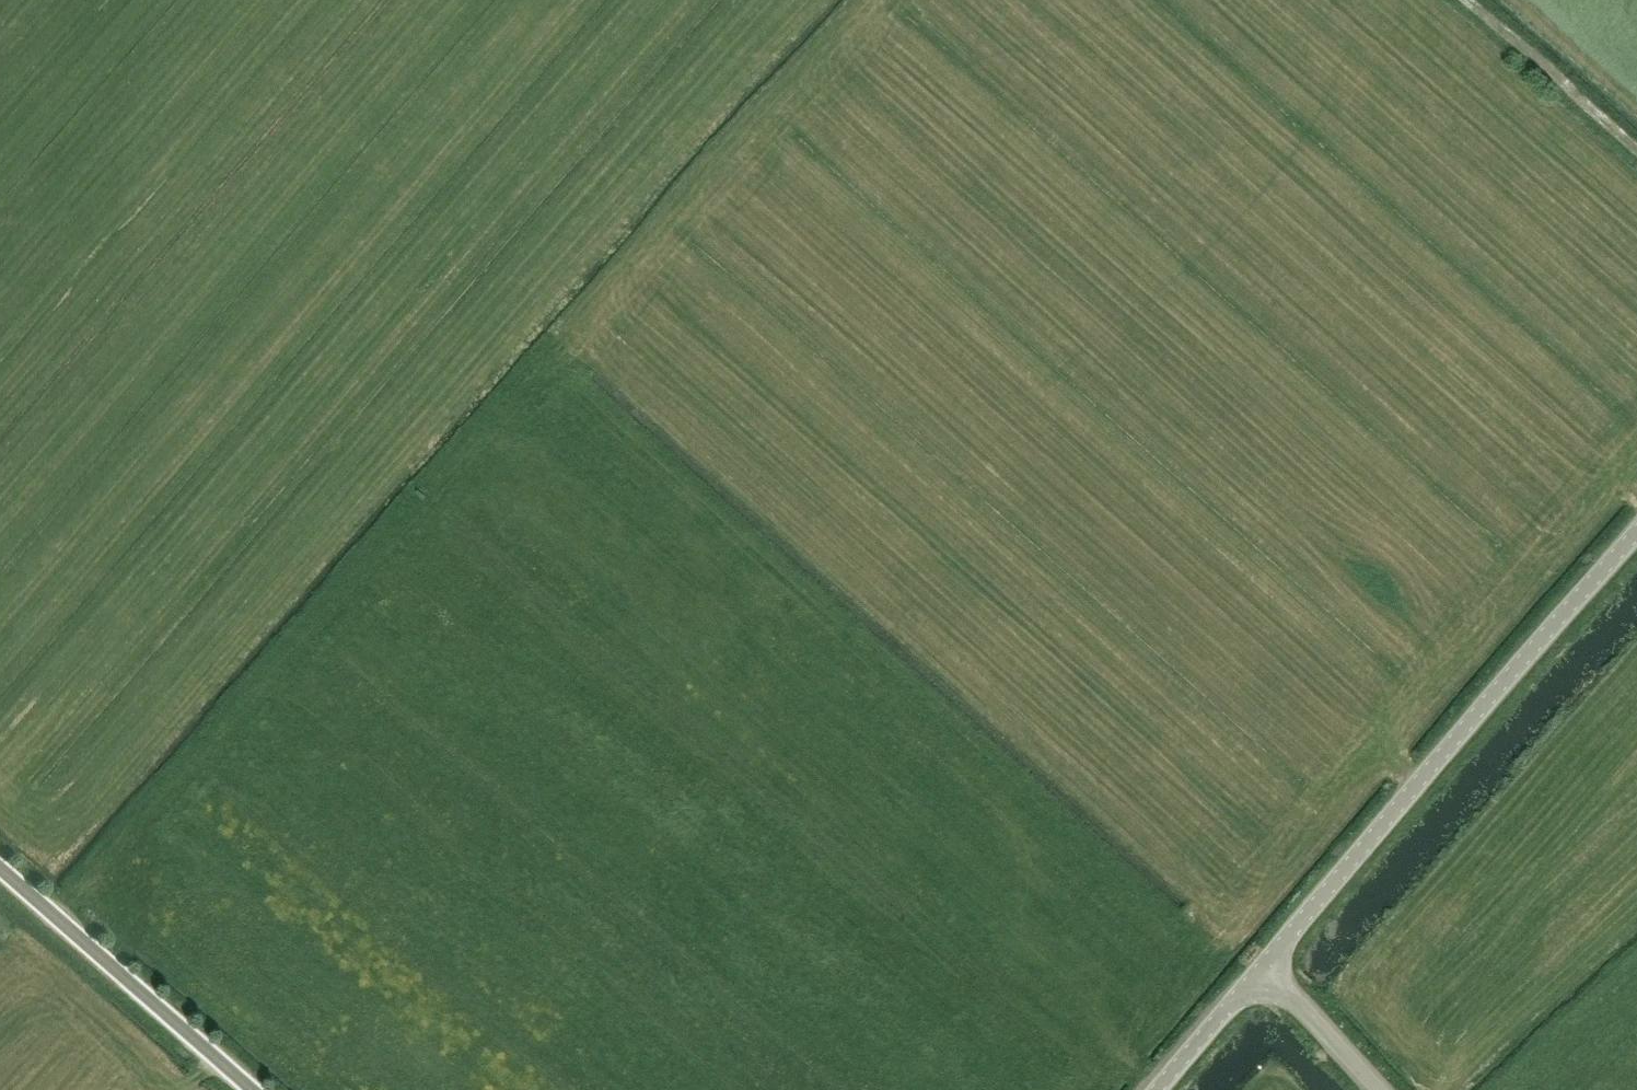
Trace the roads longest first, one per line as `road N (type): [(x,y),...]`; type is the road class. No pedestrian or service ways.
road 1 (tertiary): [(1262,967),(1636,531)]
road 2 (unclassified): [(249,1089),(0,873)]
road 3 (unclassified): [(1377,1089),(1262,967)]
road 4 (tertiary): [(1156,1089),(1262,967)]

